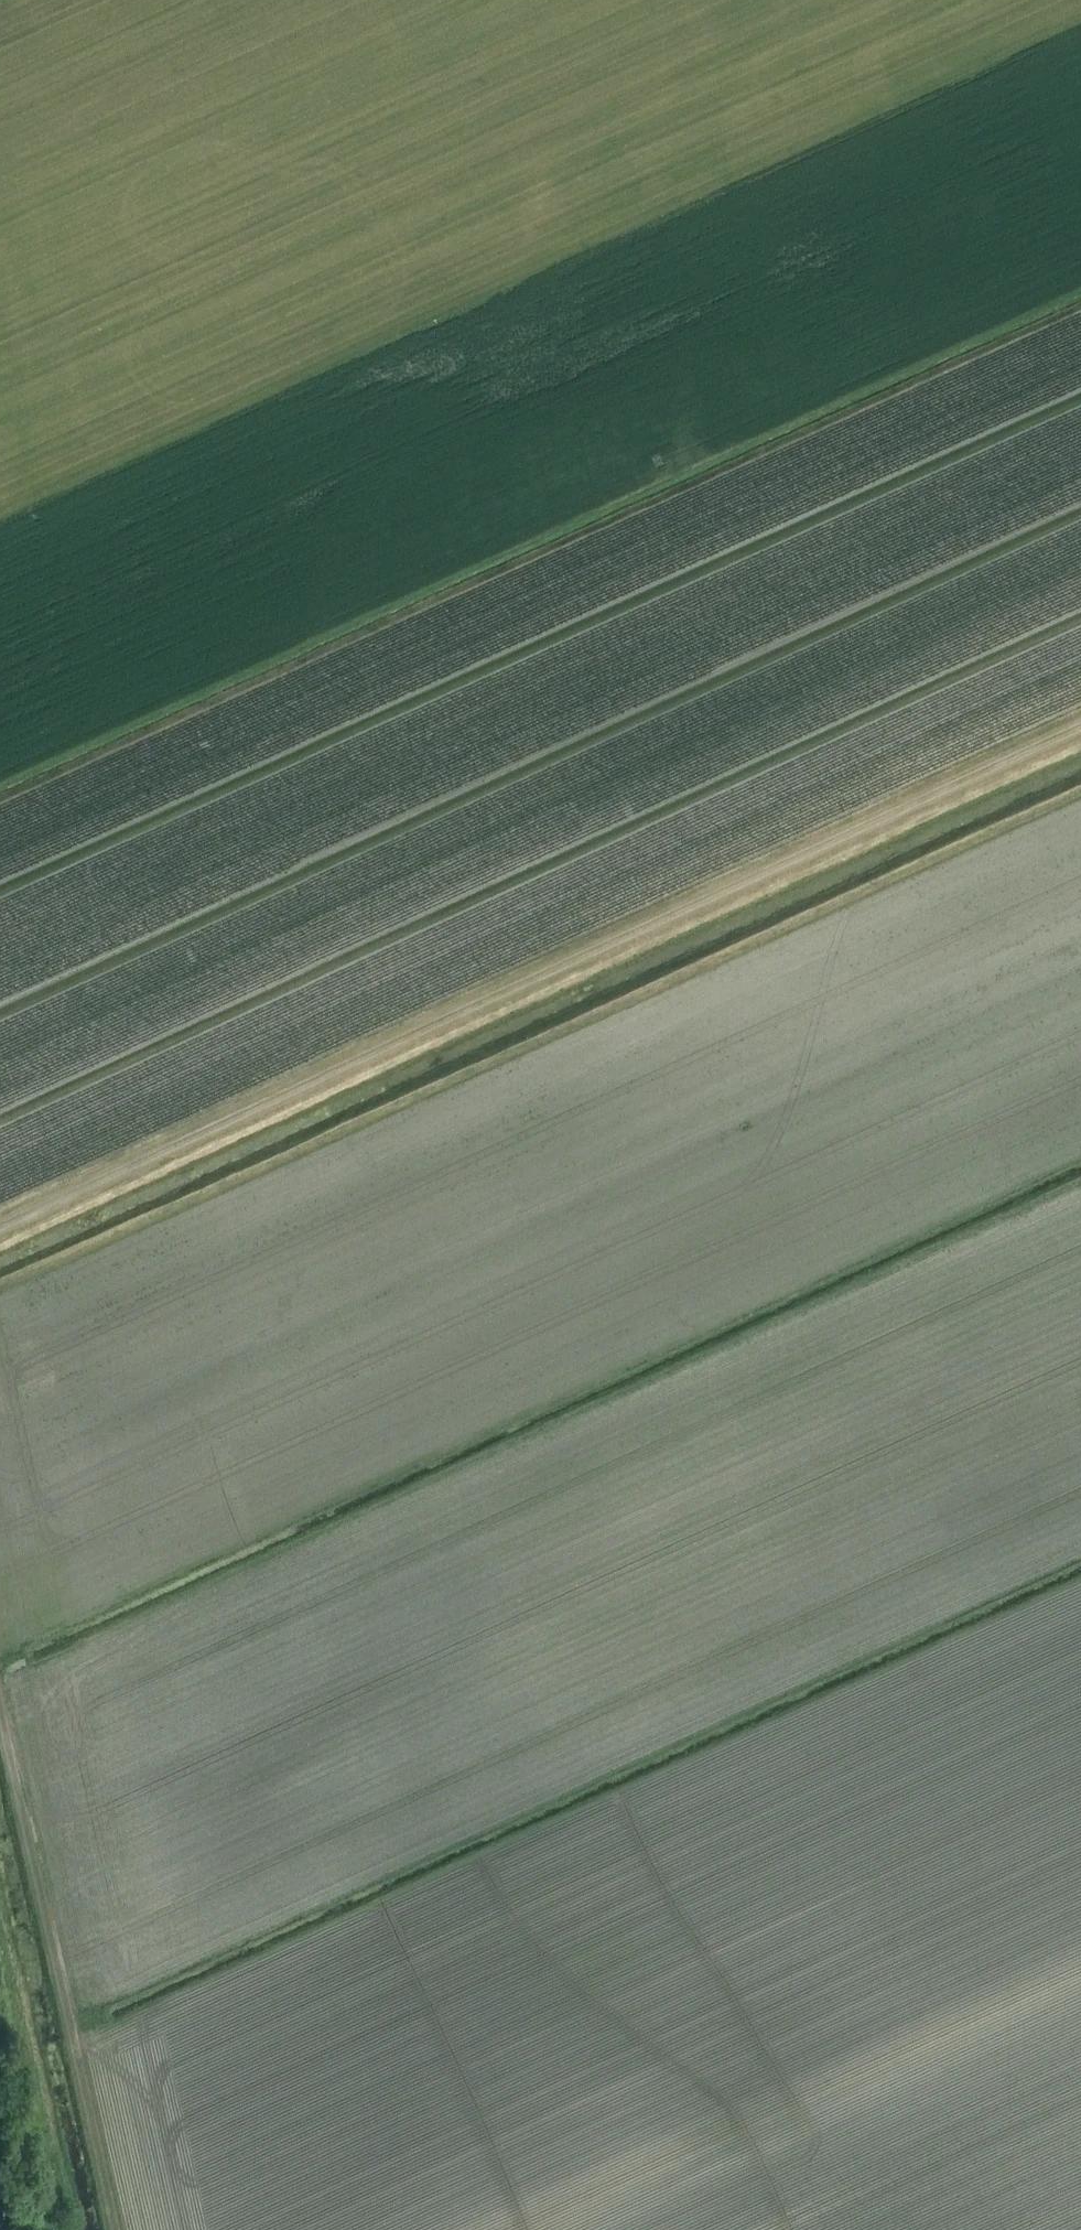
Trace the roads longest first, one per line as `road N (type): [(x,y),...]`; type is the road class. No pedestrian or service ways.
road 1 (track): [(0,1233),(1080,733)]

